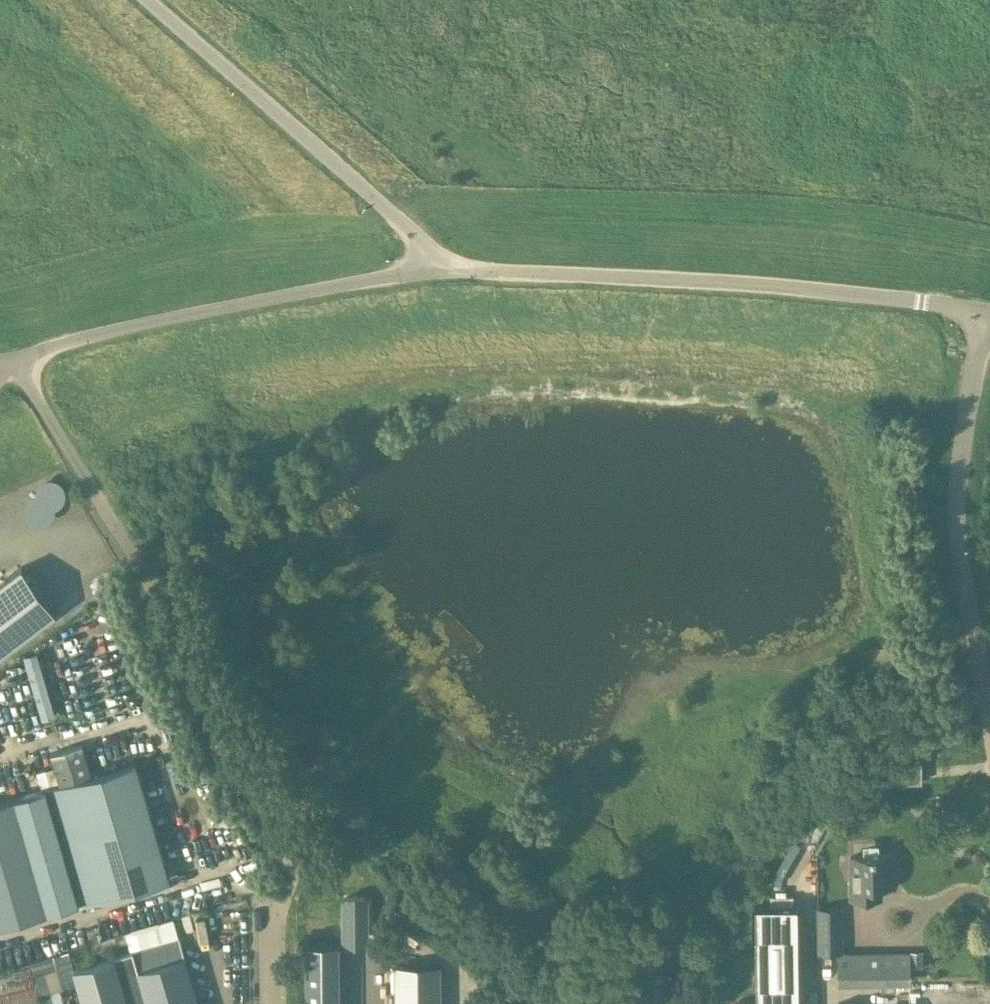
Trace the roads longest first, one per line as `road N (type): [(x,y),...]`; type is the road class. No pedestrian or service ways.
road 1 (unclassified): [(988,312),(789,286),(442,272)]
road 2 (track): [(33,389),(269,807)]
road 3 (unclassified): [(442,272),(375,278),(51,346),(16,364),(33,389)]
road 4 (unclassified): [(989,720),(966,571),(962,478),(988,312)]
road 5 (unclassified): [(442,272),(414,233),(148,0)]
road 6 (unclassified): [(269,1003),(269,807)]

